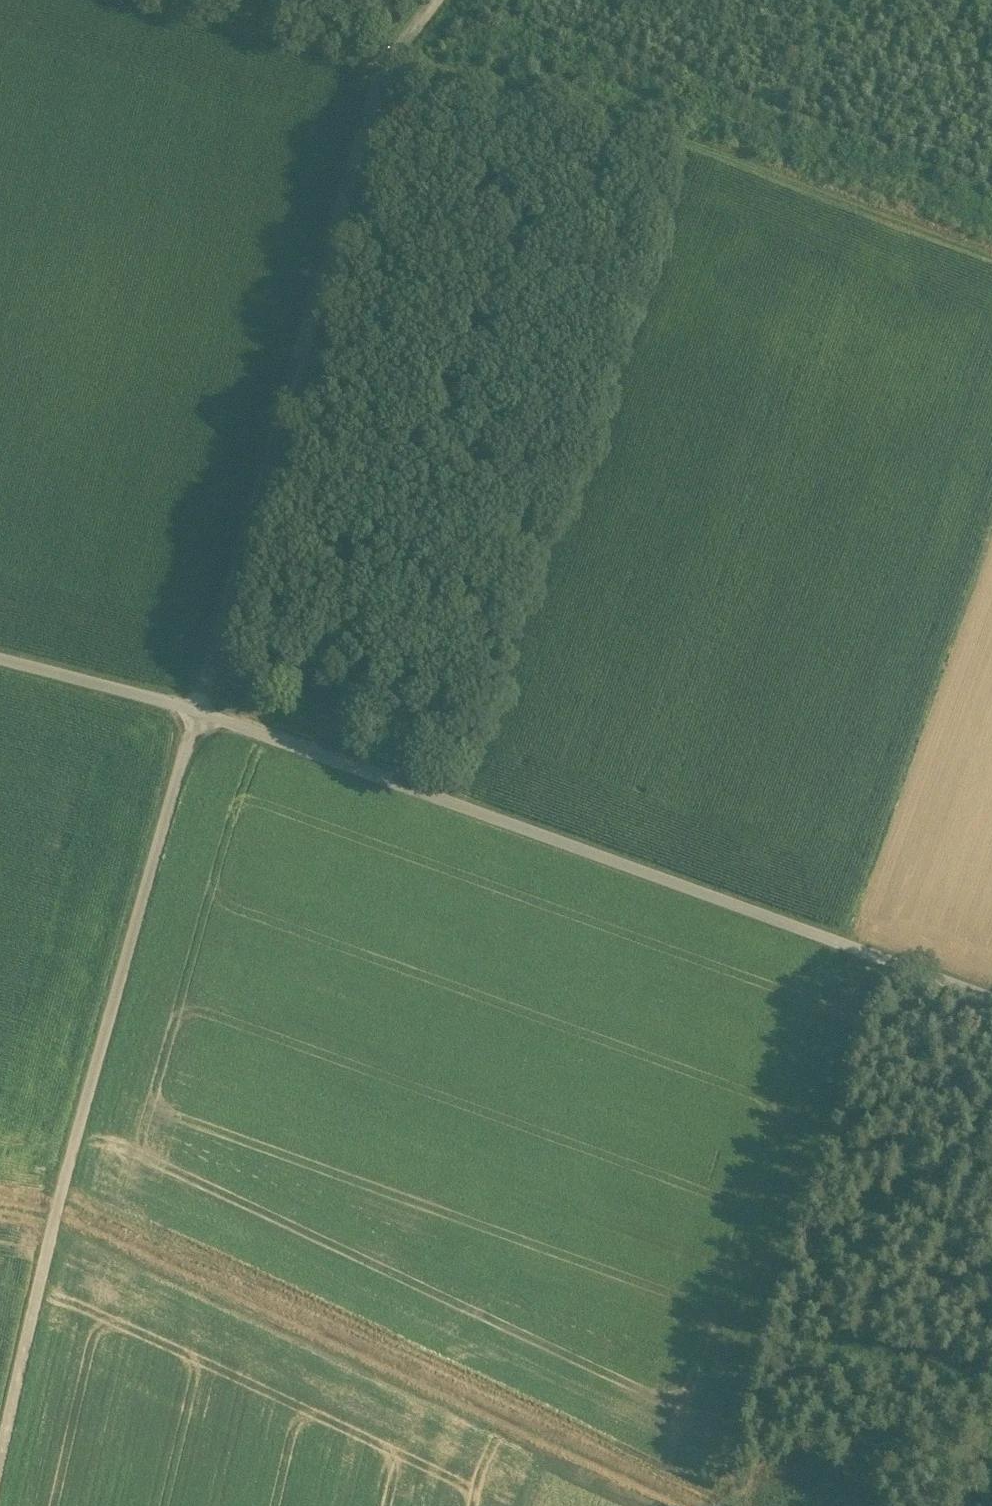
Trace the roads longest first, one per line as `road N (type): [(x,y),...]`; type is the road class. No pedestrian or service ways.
road 1 (track): [(1,1505),(60,1191),(375,92),(439,0)]
road 2 (unclassified): [(0,658),(198,712),(991,999)]
road 3 (track): [(991,262),(603,122),(396,62)]

